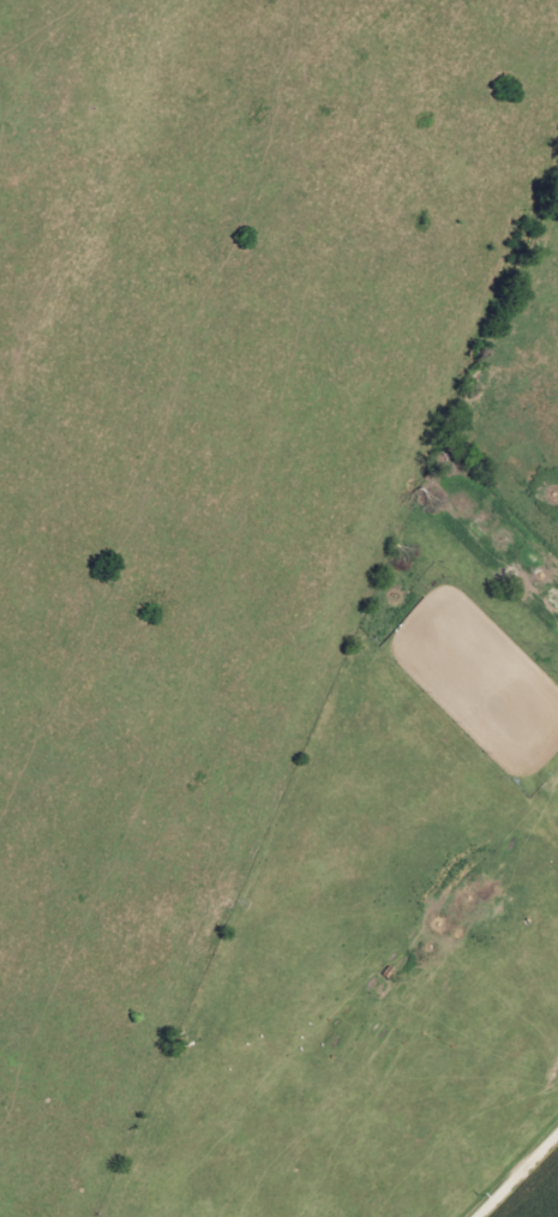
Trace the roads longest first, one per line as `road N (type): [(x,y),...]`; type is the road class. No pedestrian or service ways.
road 1 (residential): [(472,1216),(557,1129)]

